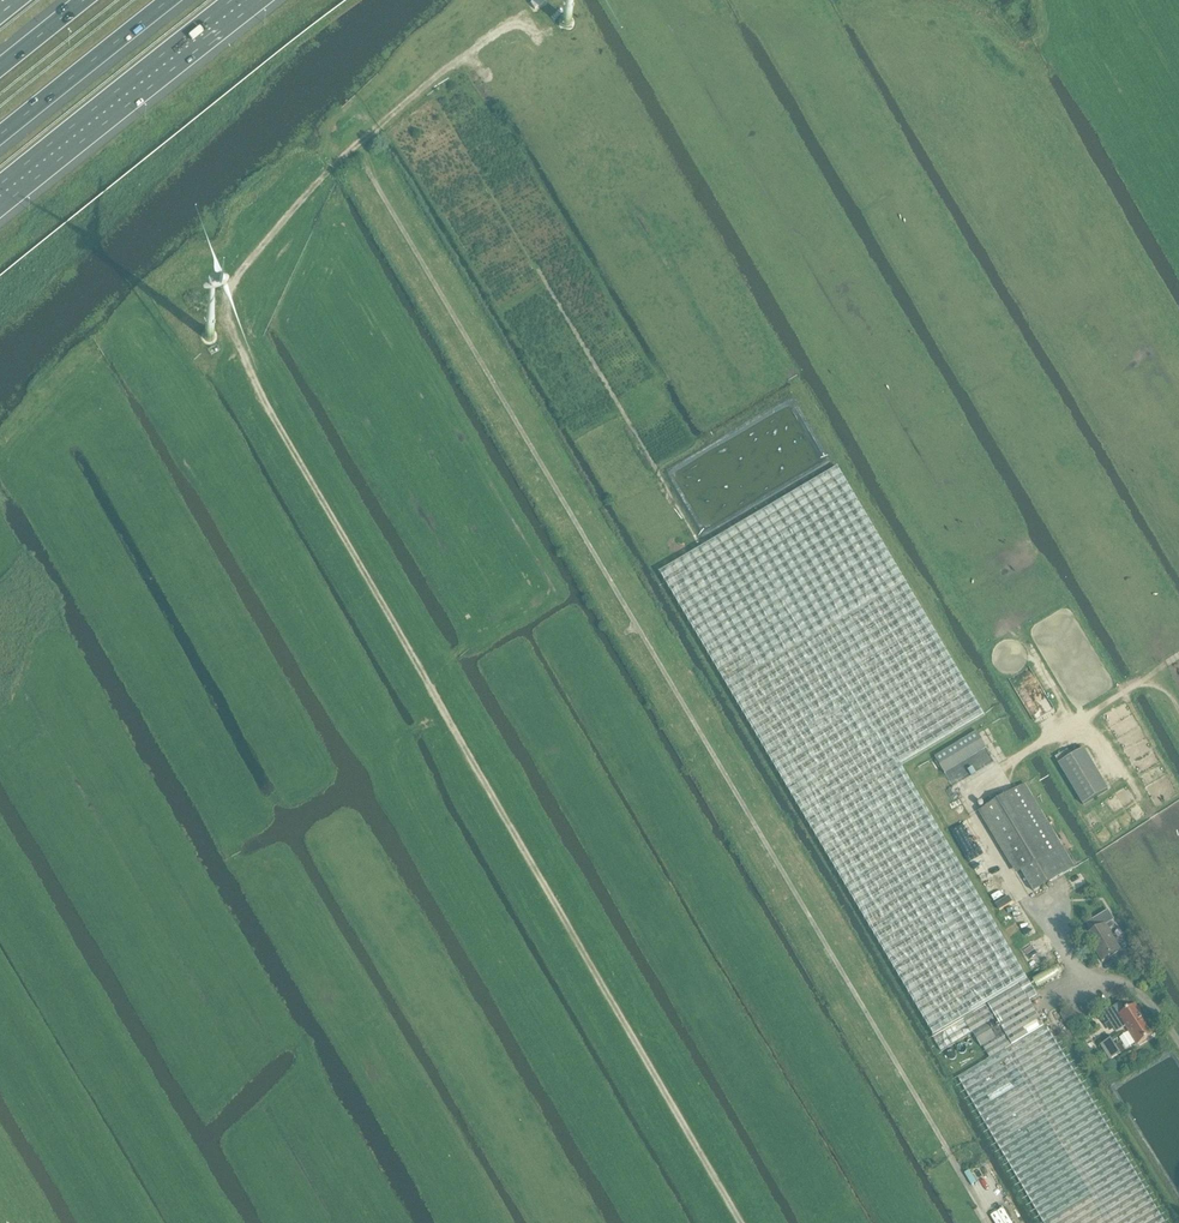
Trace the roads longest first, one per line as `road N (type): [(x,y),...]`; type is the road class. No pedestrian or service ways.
road 1 (track): [(520,18),(456,61),(329,170),(229,288),(224,310),(253,382),(740,1222)]
road 2 (motorway): [(0,184),(232,0)]
road 3 (track): [(991,774),(1178,659)]
road 4 (motorway): [(0,135),(171,0)]

